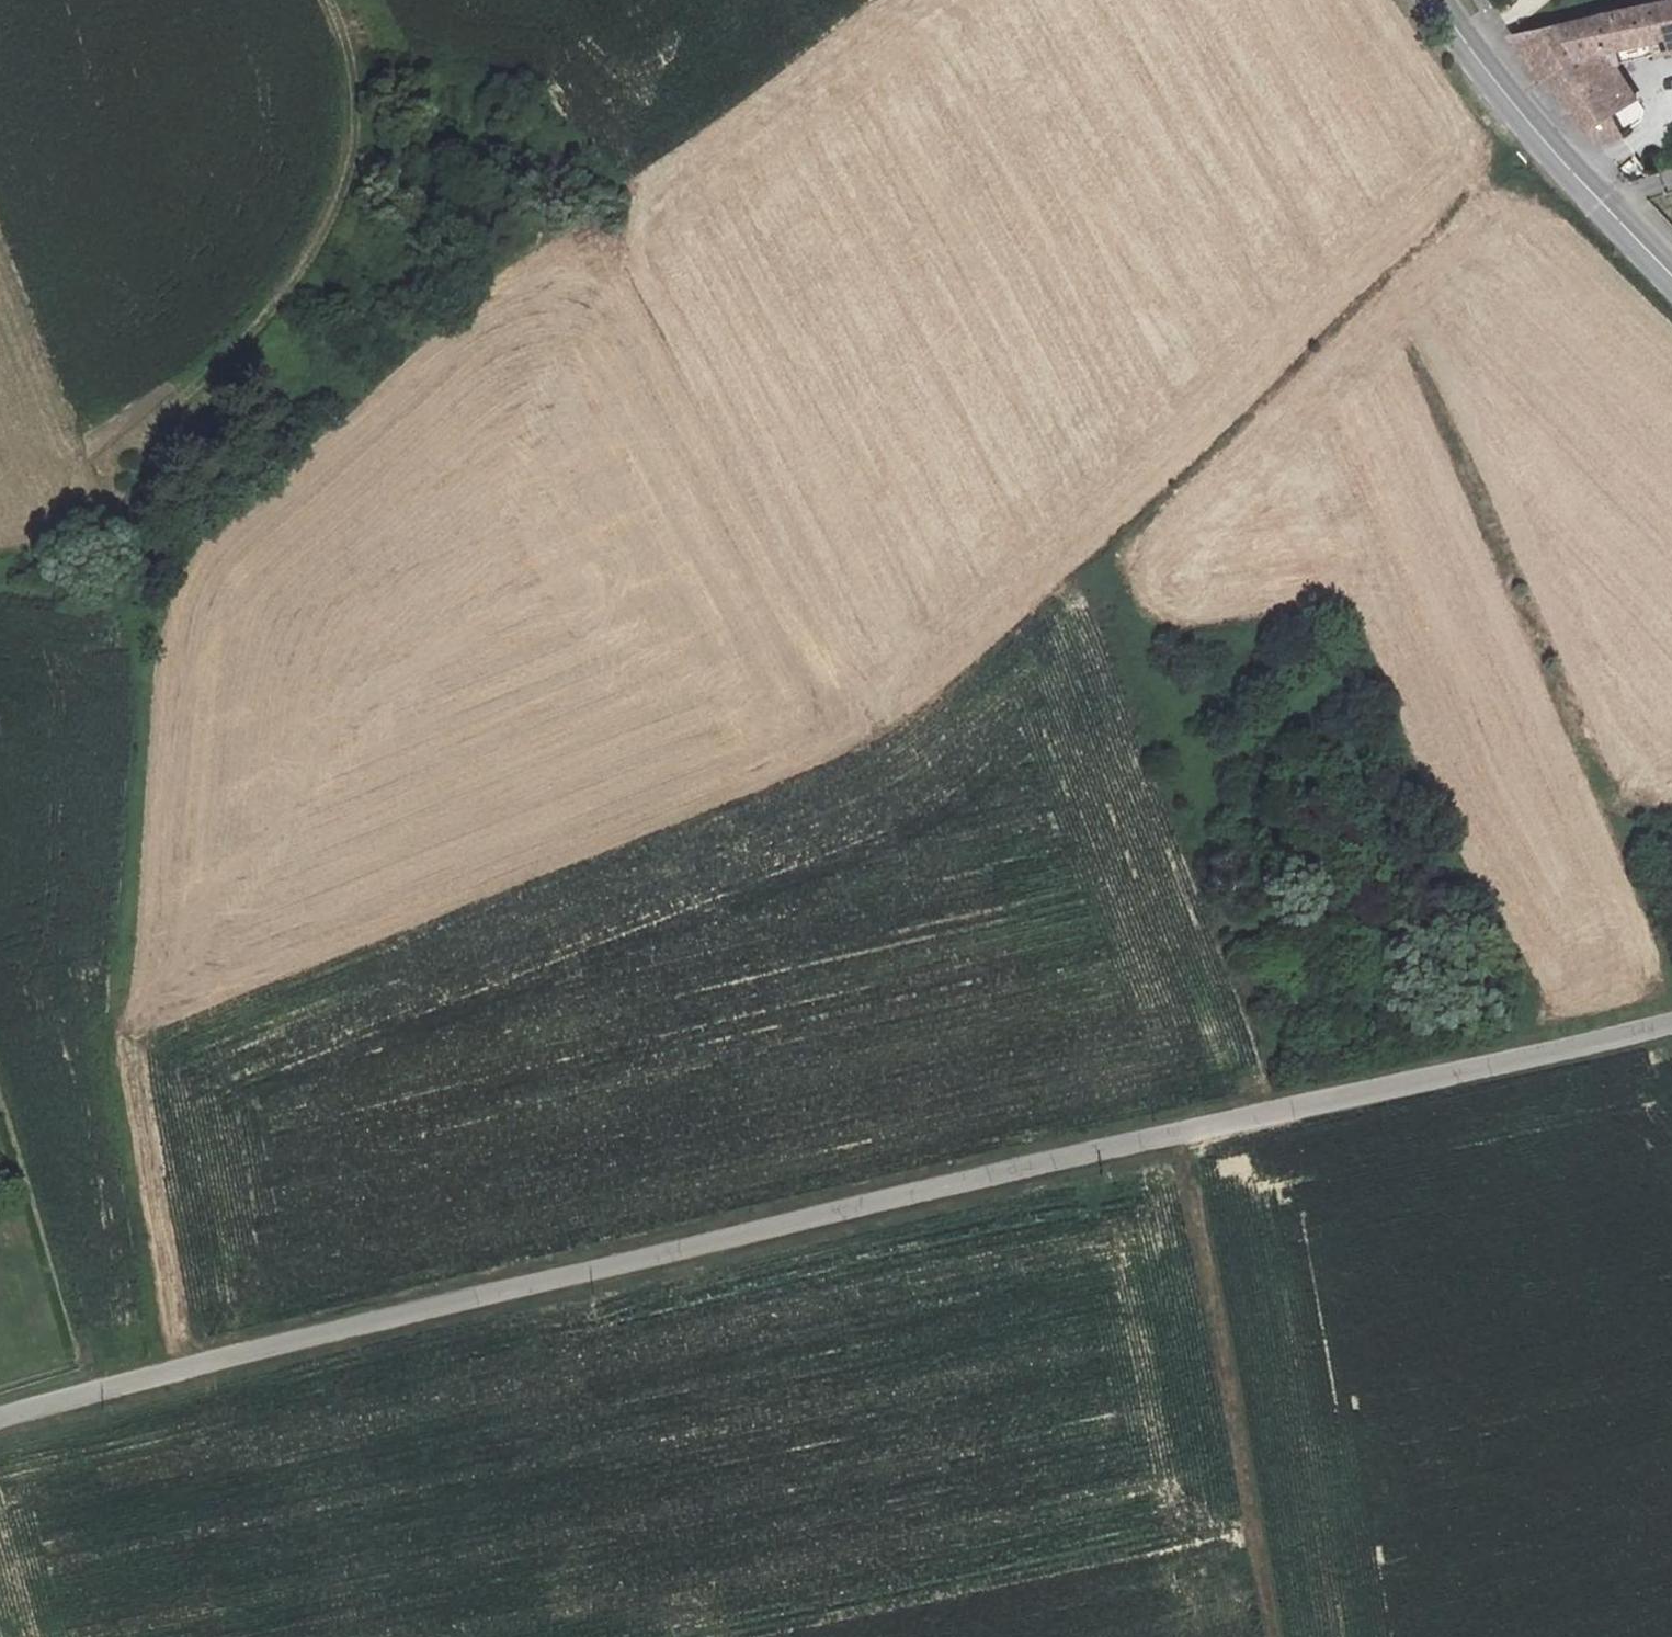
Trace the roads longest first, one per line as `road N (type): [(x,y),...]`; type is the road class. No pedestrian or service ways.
road 1 (unclassified): [(0,1419),(641,1257),(1671,1024)]
road 2 (tertiary): [(1438,0),(1602,209),(1671,281)]

